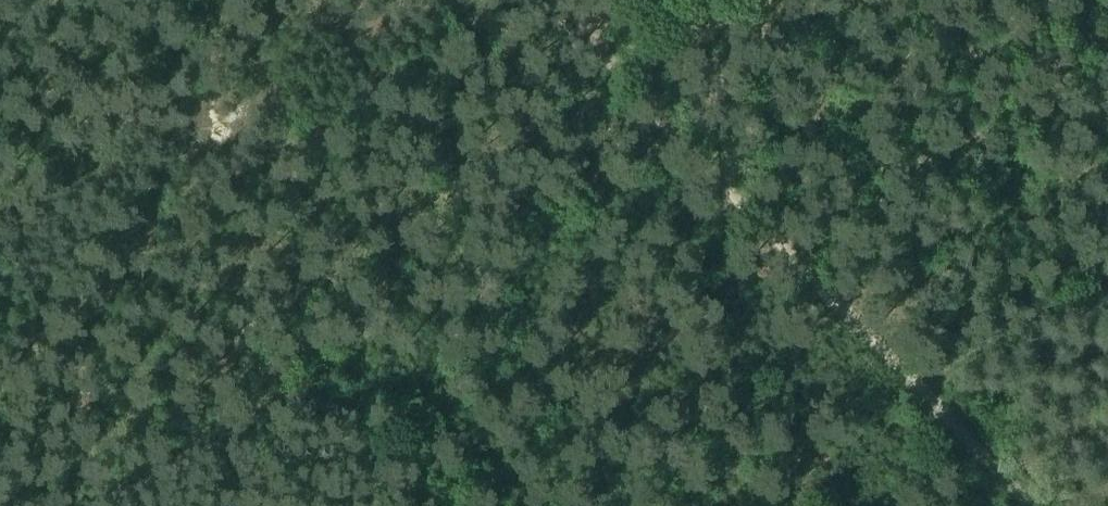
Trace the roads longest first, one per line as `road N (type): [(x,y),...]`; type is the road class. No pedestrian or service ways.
road 1 (track): [(581,28),(627,87),(1028,505)]
road 2 (track): [(914,383),(1062,316),(1107,307)]

